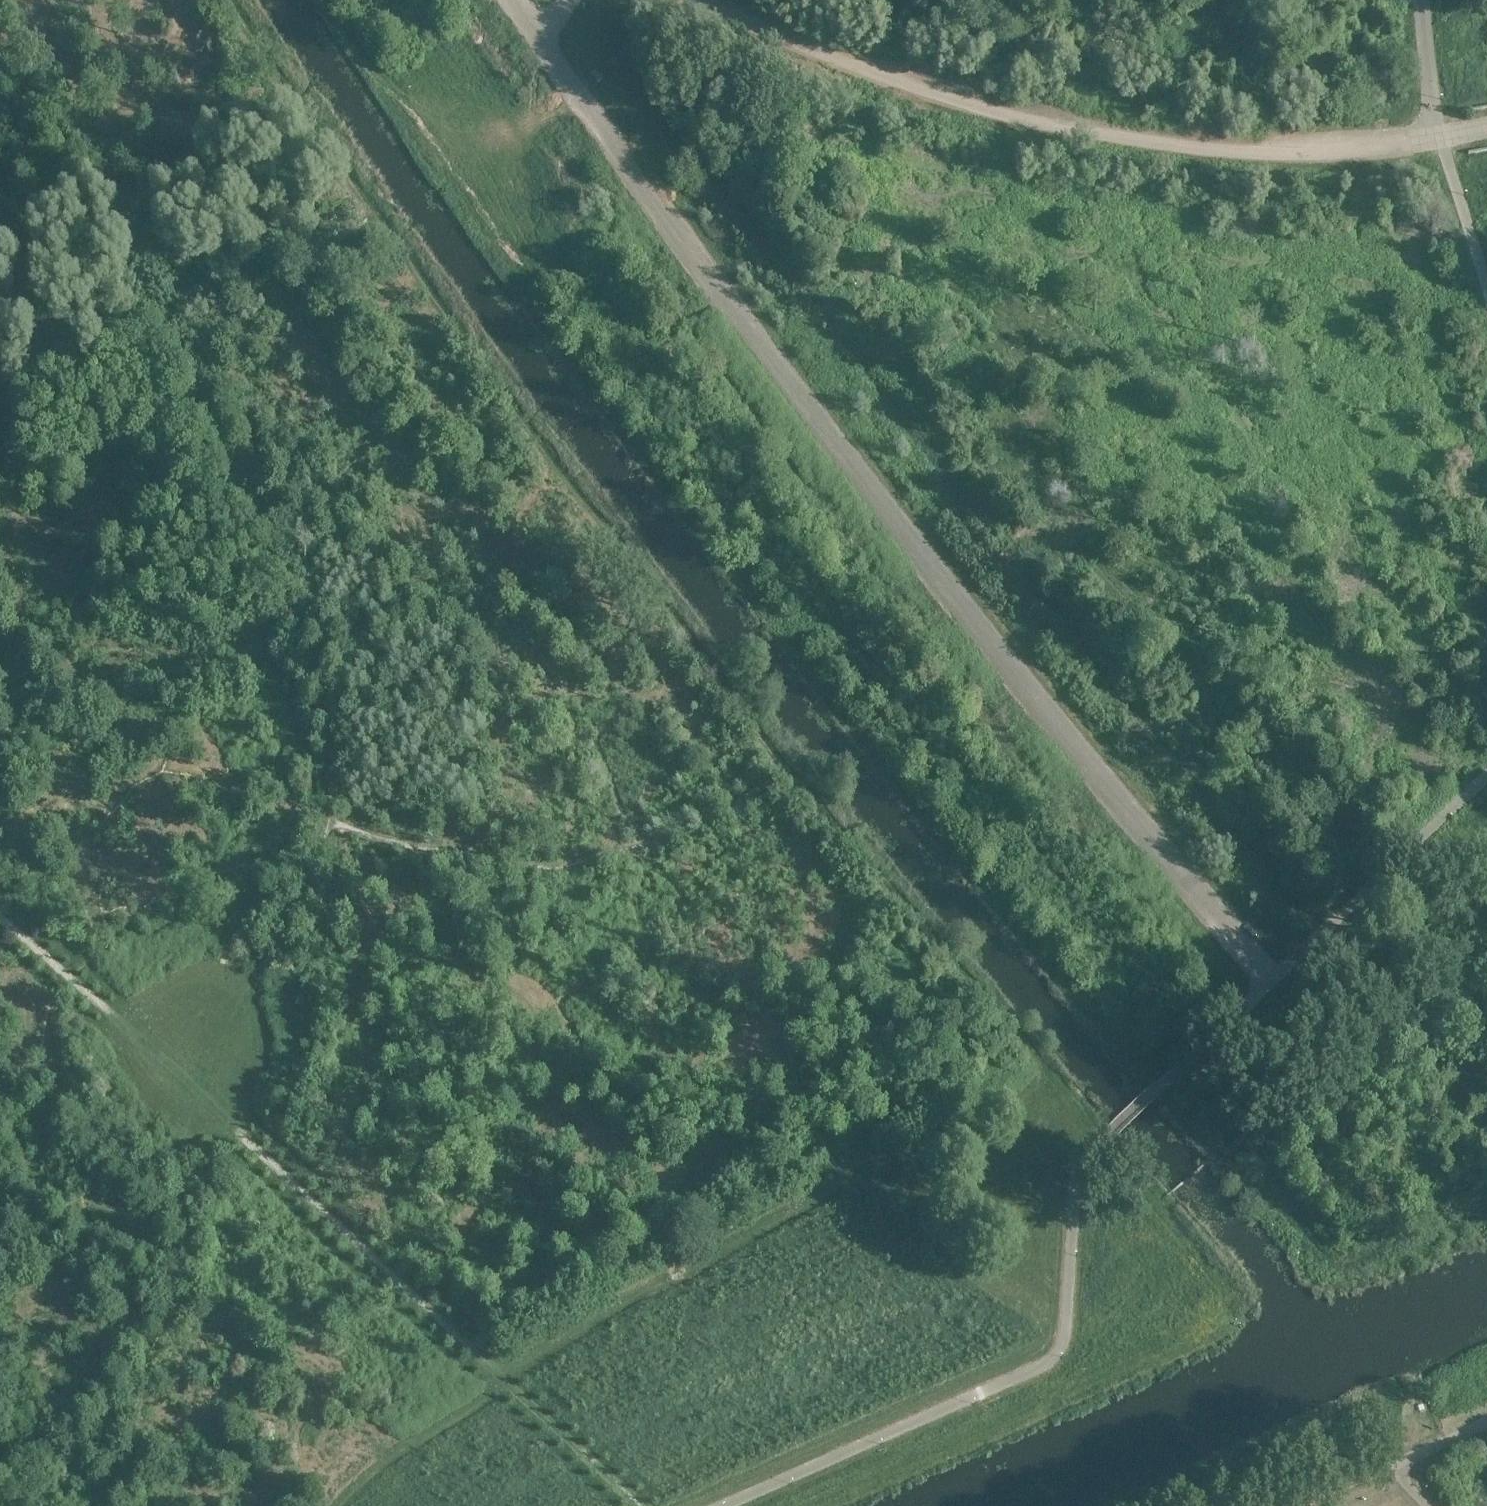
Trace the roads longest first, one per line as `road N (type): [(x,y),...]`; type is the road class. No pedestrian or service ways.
road 1 (unclassified): [(1274,980),(761,373),(537,34)]
road 2 (unclassified): [(1486,128),(1290,152),(1051,124),(901,81),(717,0)]
road 3 (track): [(190,1085),(643,1505)]
road 4 (track): [(0,918),(190,1085)]

